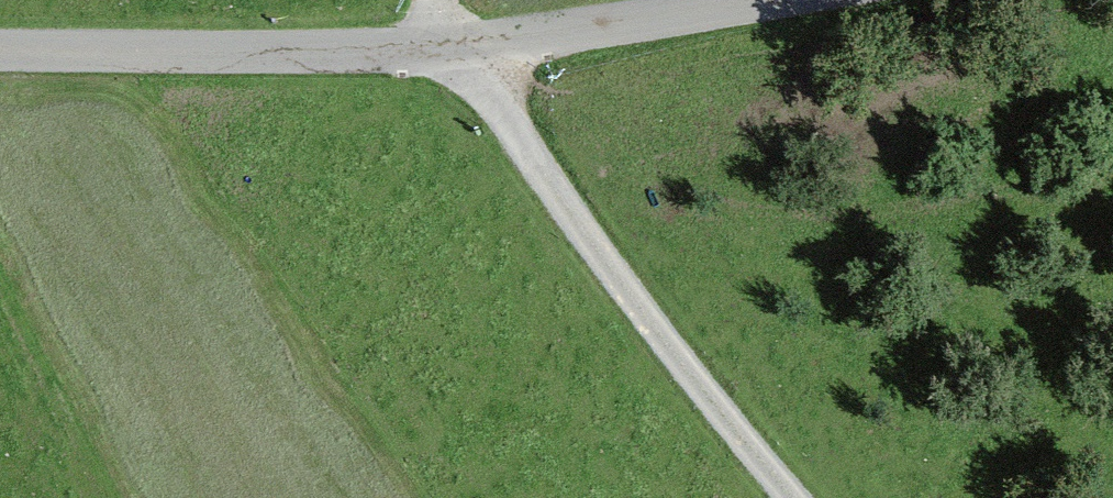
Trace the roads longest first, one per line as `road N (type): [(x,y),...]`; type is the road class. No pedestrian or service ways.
road 1 (unclassified): [(0,42),(451,47),(729,0)]
road 2 (track): [(815,497),(451,47),(441,0)]

